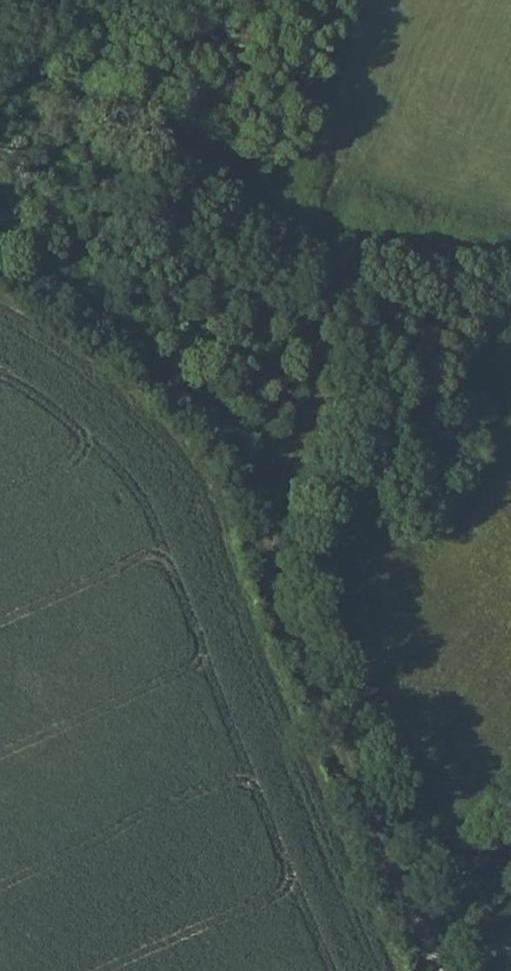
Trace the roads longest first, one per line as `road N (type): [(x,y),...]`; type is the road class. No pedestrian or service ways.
road 1 (track): [(420,918),(394,904),(258,549),(113,364),(0,287)]
road 2 (track): [(258,549),(323,374),(336,228)]
road 3 (track): [(510,836),(420,918)]

